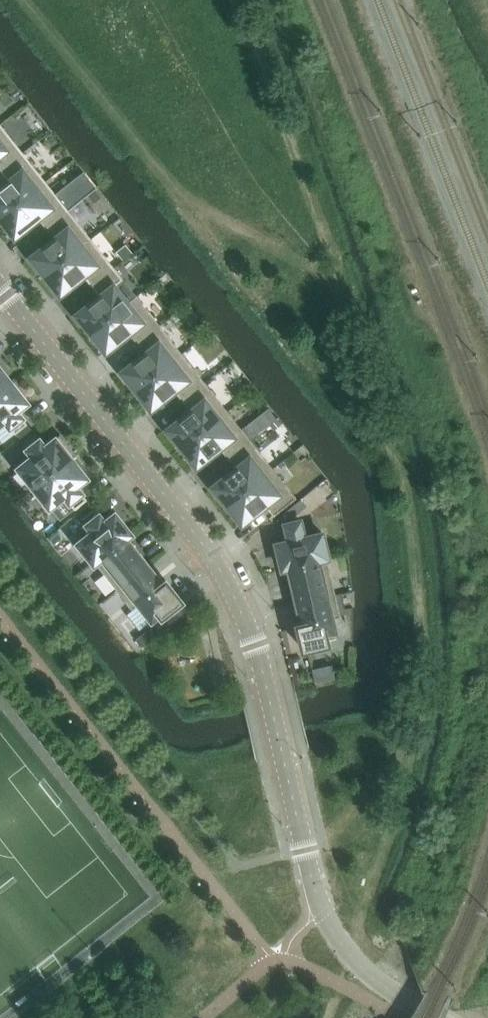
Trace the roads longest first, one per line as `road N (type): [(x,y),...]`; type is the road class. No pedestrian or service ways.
road 1 (residential): [(0,288),(216,562),(237,600),(267,685),(325,914)]
road 2 (residential): [(432,1017),(361,968),(325,914)]

